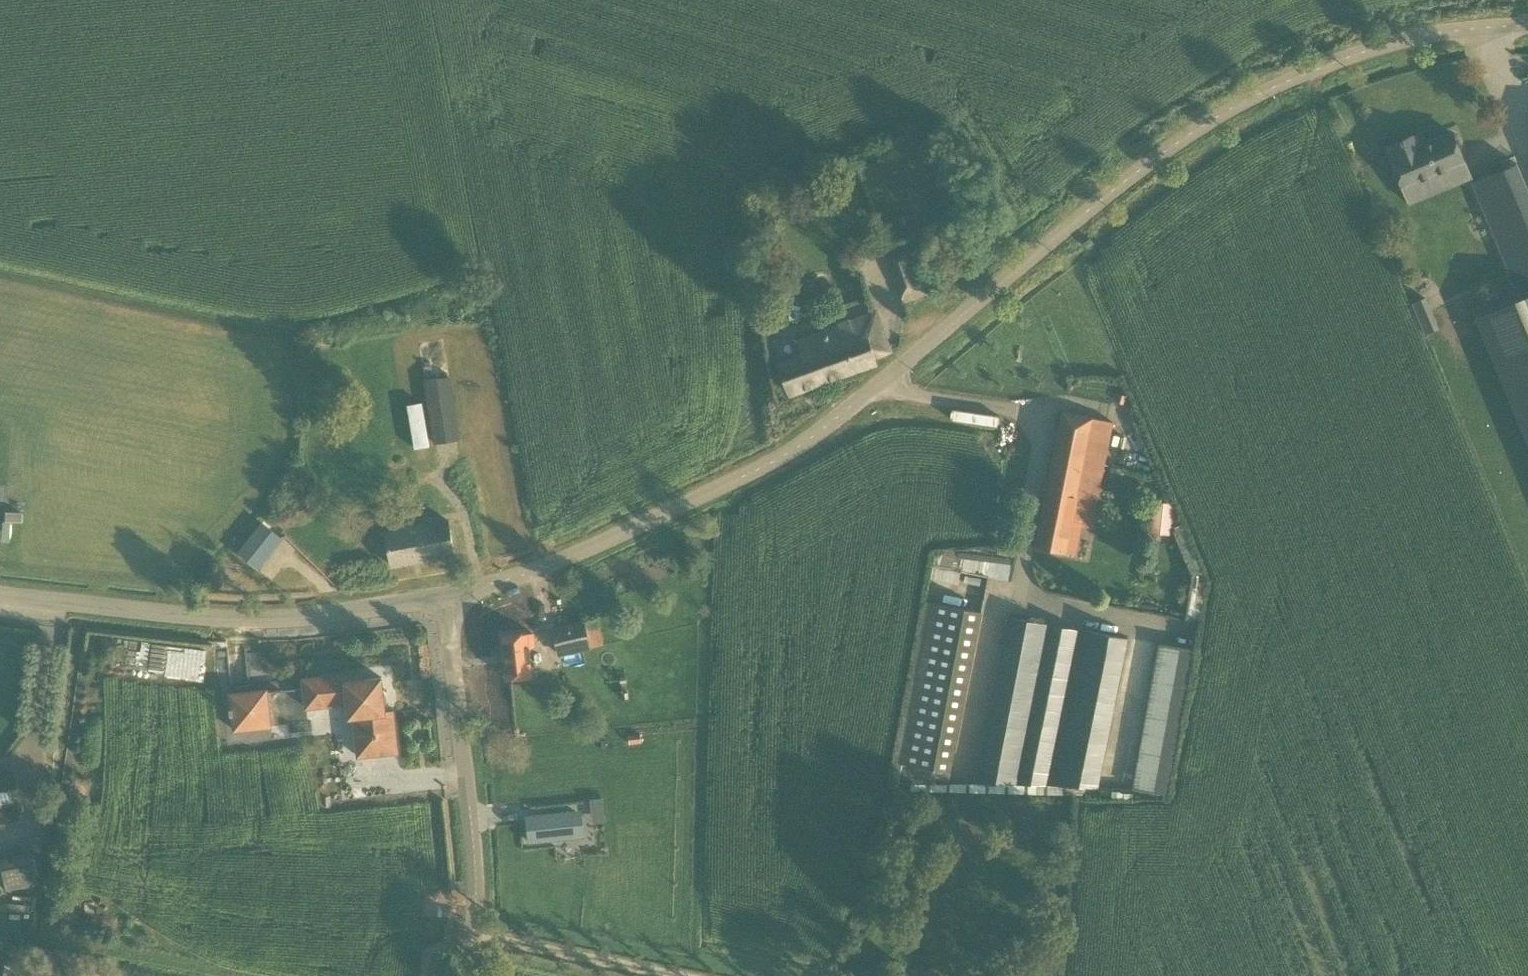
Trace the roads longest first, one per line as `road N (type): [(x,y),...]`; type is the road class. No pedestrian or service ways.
road 1 (unclassified): [(446,595),(521,576),(793,450),(1144,165),(1233,104),(1342,57),(1410,37),(1527,26)]
road 2 (unclassified): [(0,594),(254,617),(446,595)]
road 3 (unclassified): [(474,942),(475,872),(446,595)]
road 4 (unclassified): [(646,975),(474,942)]

